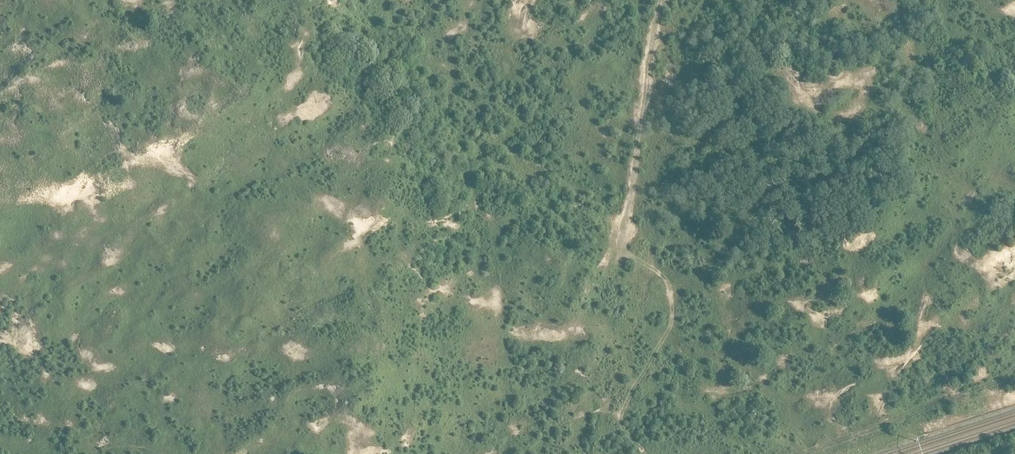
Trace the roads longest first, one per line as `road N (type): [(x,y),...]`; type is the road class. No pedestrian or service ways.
road 1 (track): [(641,453),(620,417),(670,314),(670,290),(628,261),(618,244),(662,0)]

